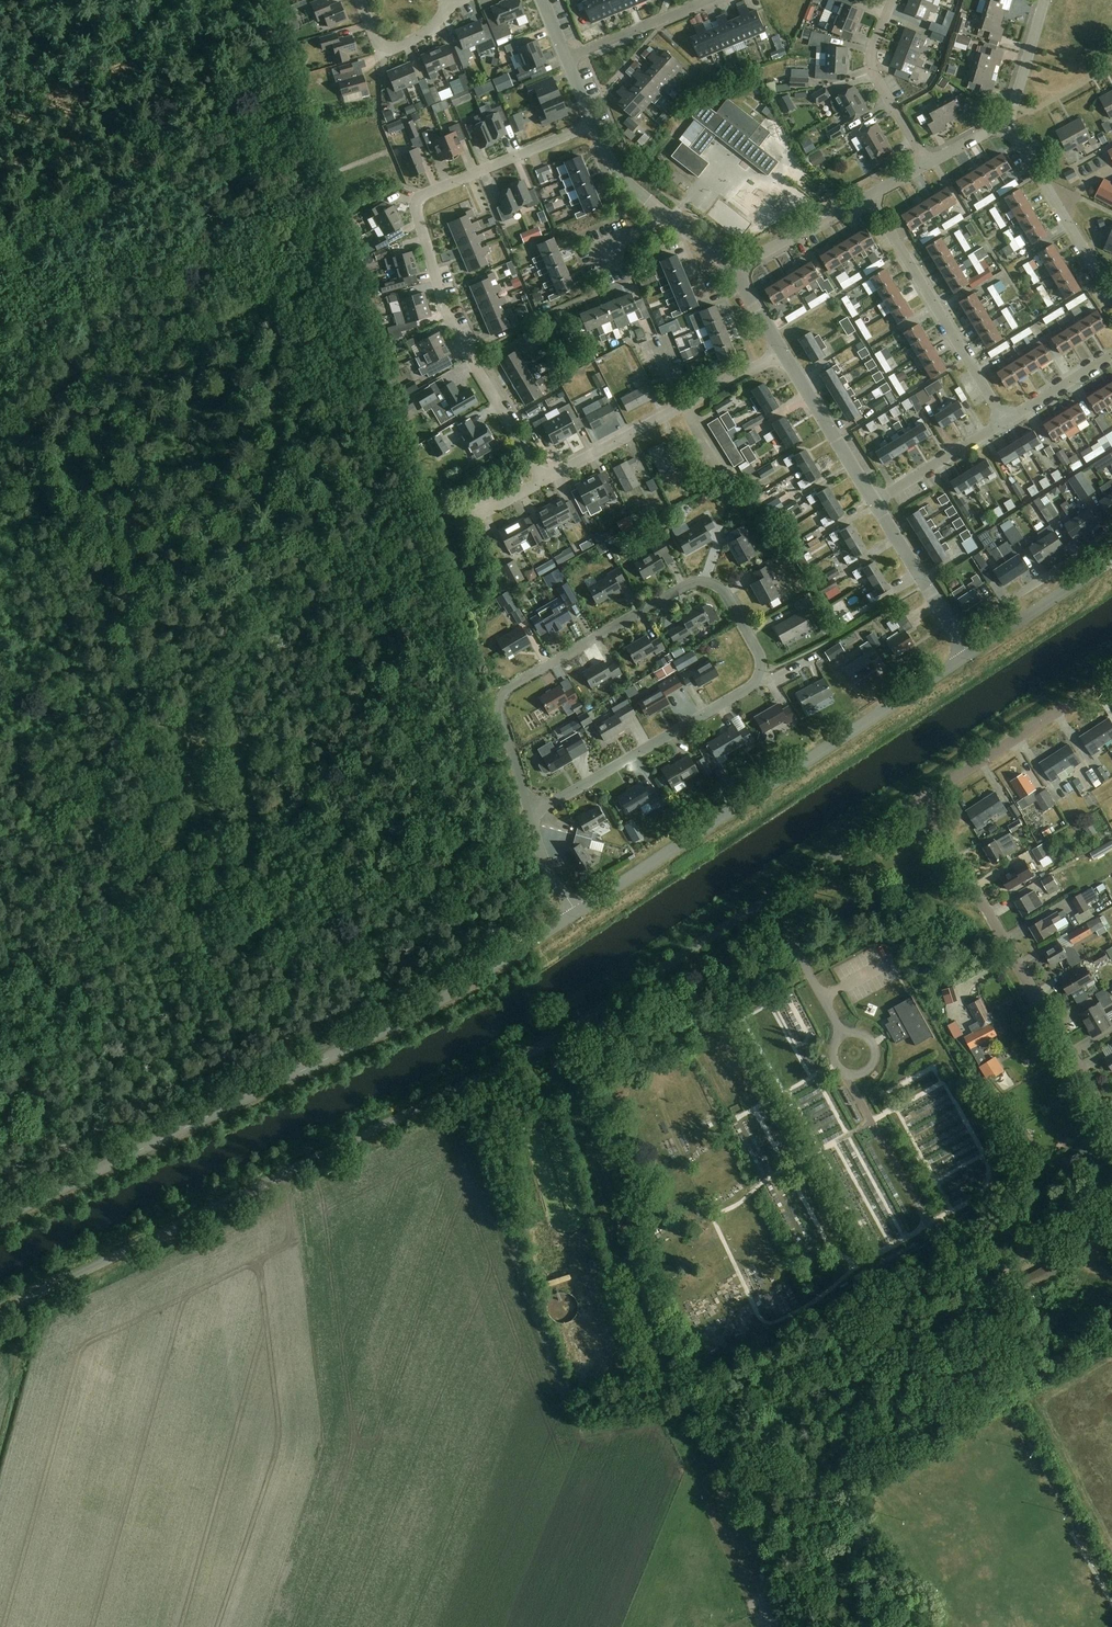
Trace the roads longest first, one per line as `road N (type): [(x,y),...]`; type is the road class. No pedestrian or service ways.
road 1 (unclassified): [(0,1311),(565,1031),(923,798)]
road 2 (tertiary): [(0,1218),(432,1005),(577,912)]
road 3 (track): [(26,408),(166,789),(191,896),(251,968)]
road 4 (residential): [(544,480),(455,329),(416,206),(419,196),(592,122)]
road 5 (tertiary): [(577,912),(968,656)]
road 6 (residential): [(757,651),(723,588),(706,580),(688,583),(510,687),(500,712),(530,817)]
road 7 (residential): [(1111,1127),(923,798)]
road 8 (track): [(26,408),(337,252)]
road 9 (track): [(0,183),(275,42)]
road 10 (residential): [(530,817),(750,686),(760,670),(757,651)]
road 11 (track): [(1105,1206),(888,1333),(868,1360)]
road 12 (residential): [(544,480),(783,353)]
road 13 (residential): [(1005,420),(868,195)]
road 14 (unclassified): [(923,798),(1111,676)]
road 15 (residential): [(1111,293),(1008,123)]
road 16 (residential): [(957,635),(1111,533)]
road 17 (residential): [(927,163),(870,61),(894,0)]
road 18 (track): [(690,1408),(628,1242)]
road 19 (residential): [(876,502),(783,353)]
road 20 (tertiary): [(968,656),(1111,560)]
road 21 (residential): [(957,635),(876,502)]
road 22 (residential): [(565,56),(710,0)]
road 23 (residential): [(876,502),(1005,420)]
road 24 (residential): [(734,268),(868,195)]
road 25 (residential): [(361,0),(380,53),(424,38),(442,16)]
road 26 (residential): [(1008,123),(1046,0)]
road 27 (residential): [(1005,420),(1111,354)]
road 28 (residential): [(592,122),(621,175),(667,214)]

